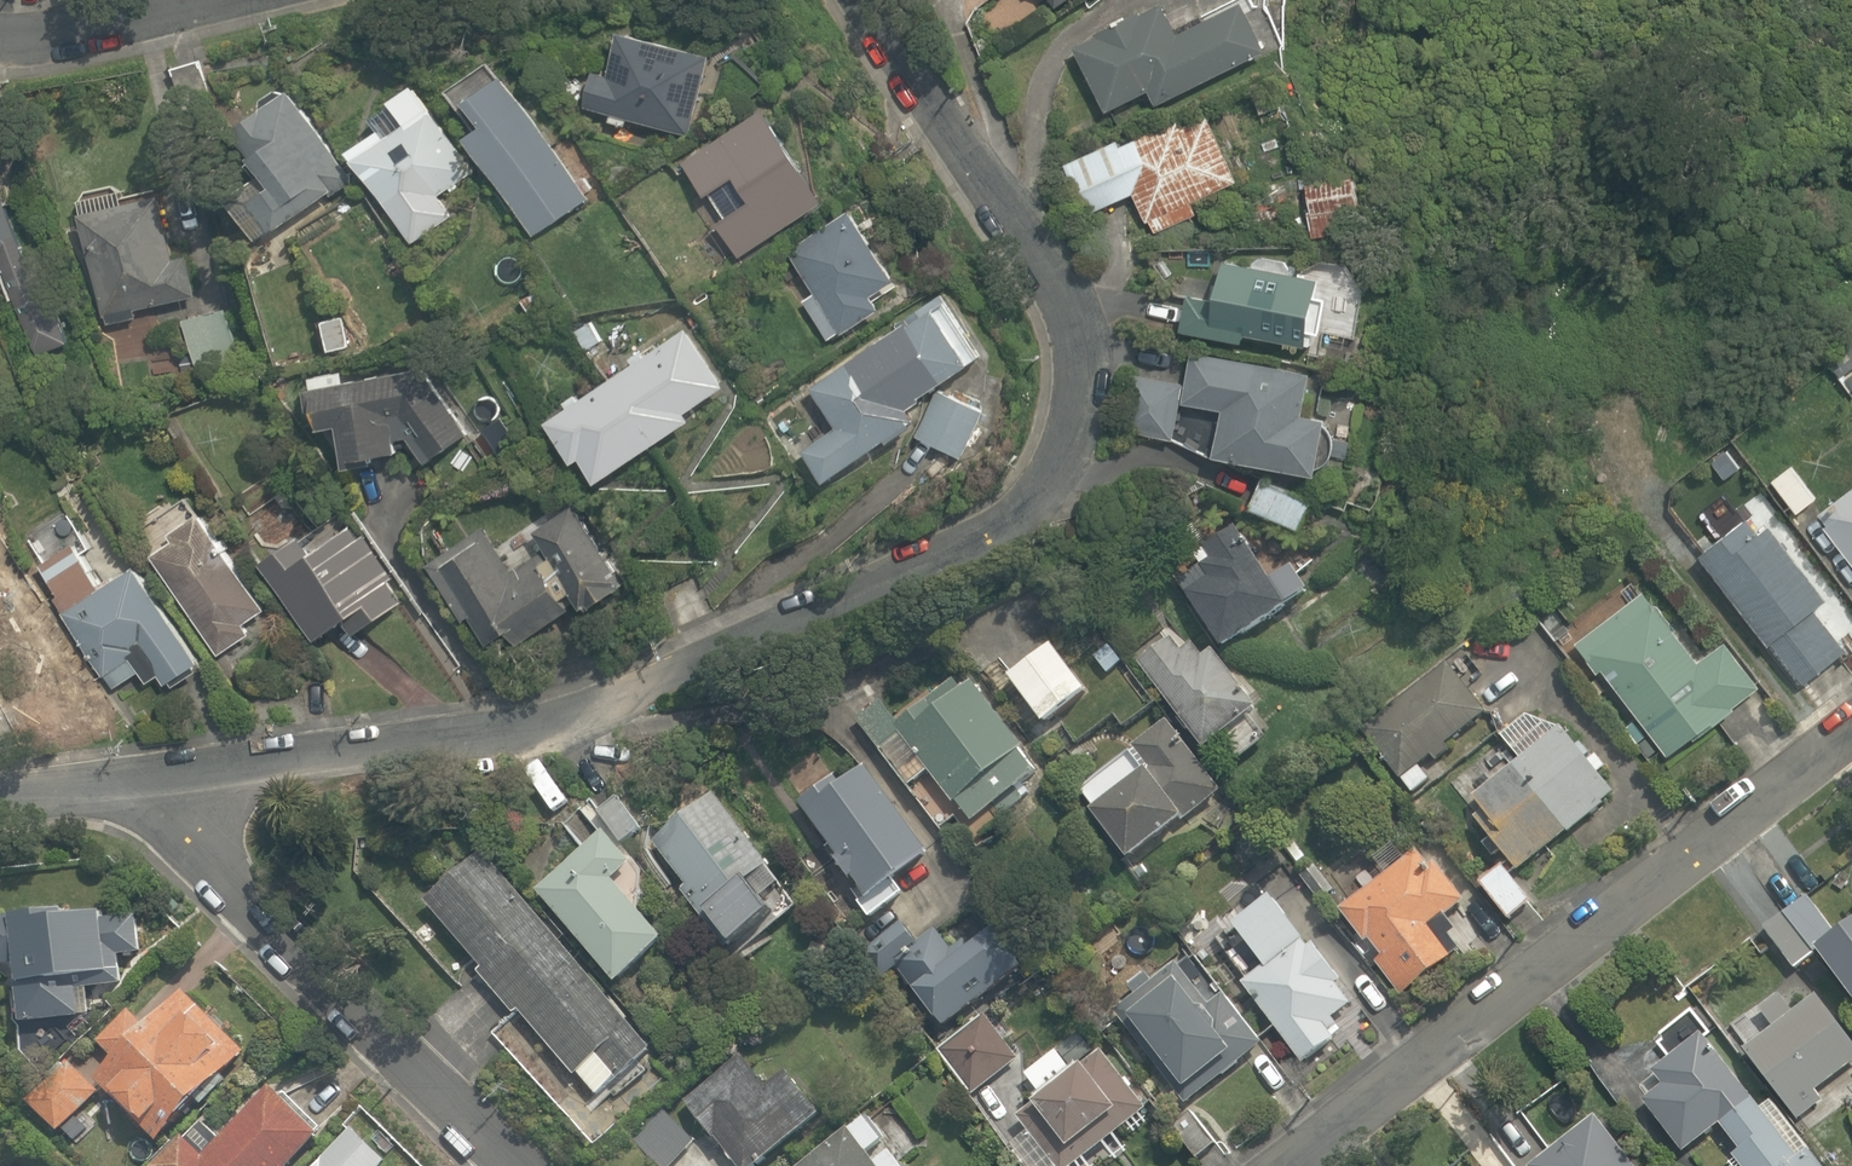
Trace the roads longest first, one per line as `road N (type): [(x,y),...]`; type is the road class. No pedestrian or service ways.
road 1 (residential): [(876,0),(1064,309),(1092,373),(1082,454),(1007,527),(770,664),(181,808)]
road 2 (residential): [(1294,1165),(1851,748)]
road 3 (residential): [(181,808),(530,1165)]
road 4 (residential): [(181,808),(0,813)]
road 5 (residential): [(0,24),(159,7)]

